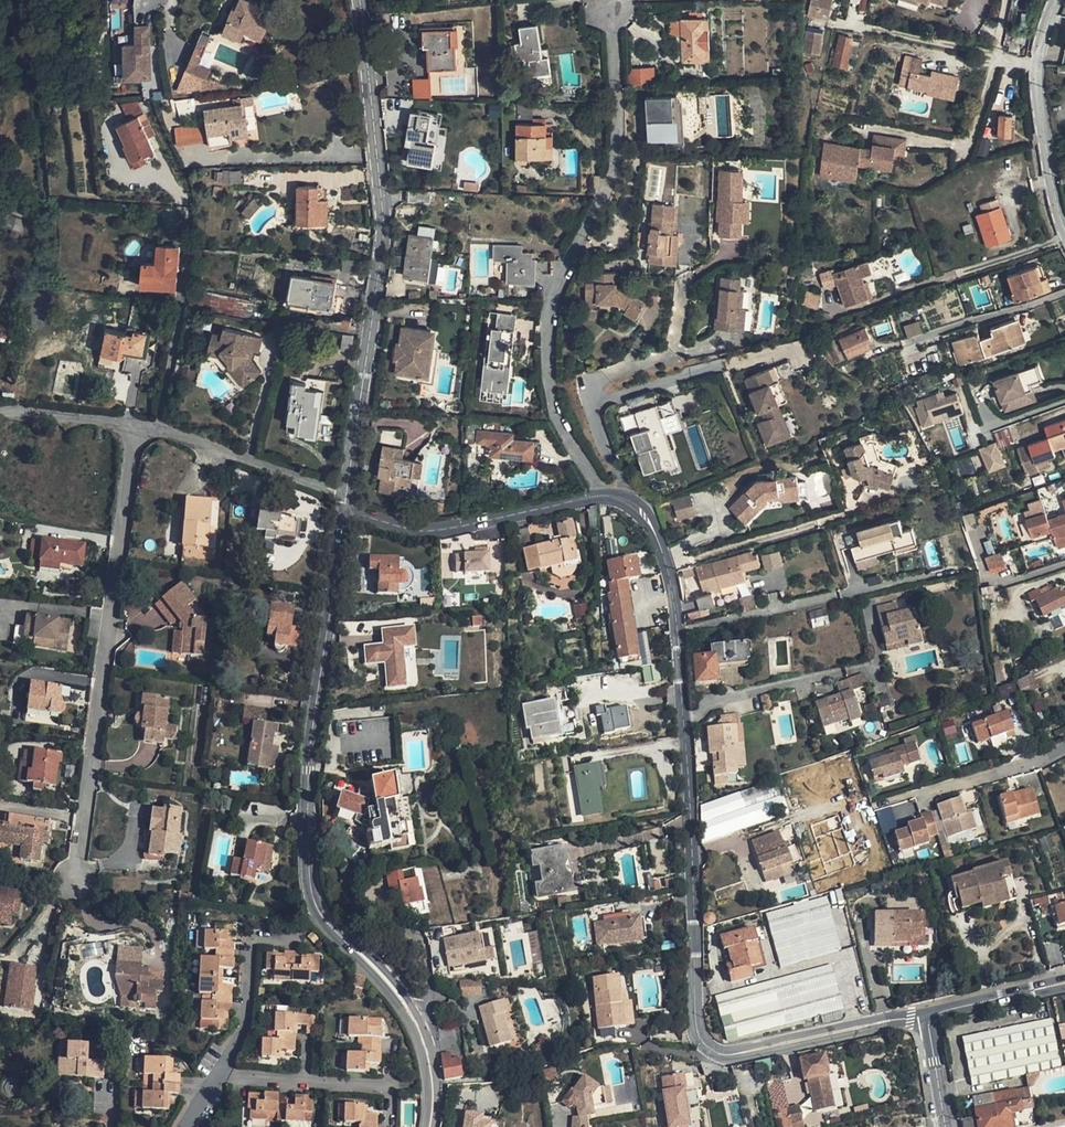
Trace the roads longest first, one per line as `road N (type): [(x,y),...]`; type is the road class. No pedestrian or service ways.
road 1 (residential): [(603,499),(637,511),(665,568),(699,1044),(720,1055),(930,1020)]
road 2 (residential): [(431,1126),(423,1042),(396,995),(323,923),(311,894),(310,769),(343,511)]
road 3 (residential): [(343,511),(382,256),(360,0)]
road 4 (residential): [(603,499),(553,414),(548,339),(615,166),(613,12)]
road 5 (residential): [(133,429),(73,877)]
road 6 (residential): [(343,511),(428,535),(603,499)]
road 7 (residential): [(133,429),(335,492),(343,511)]
road 8 (residential): [(1064,231),(1039,66)]
road 9 (residential): [(930,1020),(1064,984)]
road 10 (residential): [(0,416),(133,429)]

